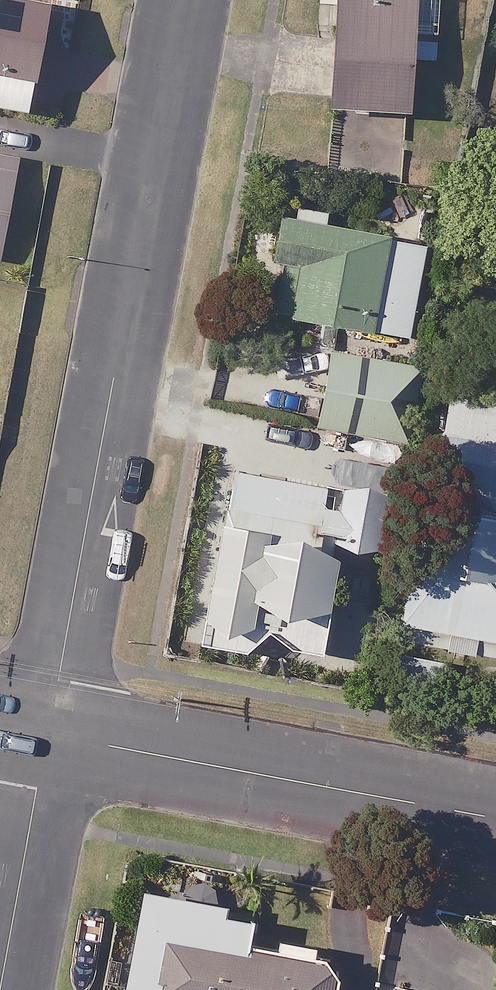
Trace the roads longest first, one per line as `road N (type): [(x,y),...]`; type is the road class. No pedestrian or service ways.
road 1 (residential): [(187,0),(48,735)]
road 2 (residential): [(48,735),(495,819)]
road 3 (residential): [(48,735),(2,989)]

